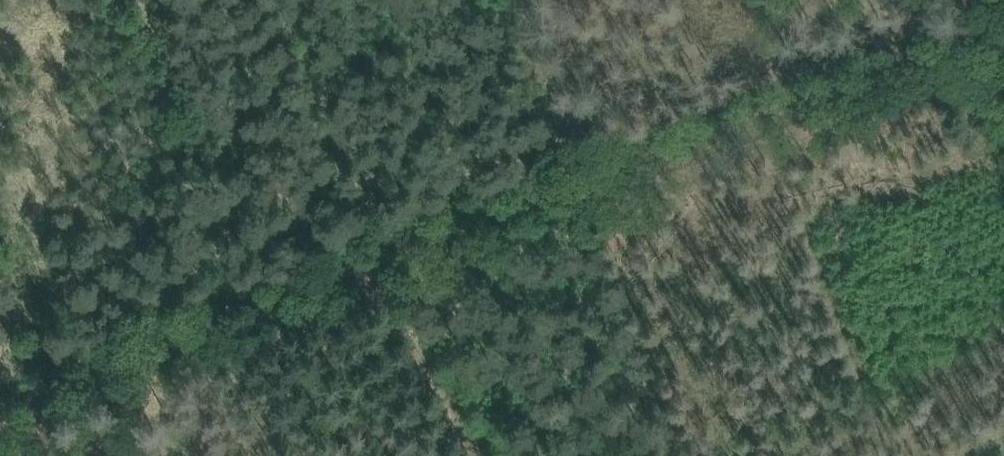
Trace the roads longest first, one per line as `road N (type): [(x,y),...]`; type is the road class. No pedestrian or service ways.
road 1 (track): [(360,277),(592,171),(993,39)]
road 2 (track): [(0,396),(279,296),(360,277)]
road 3 (track): [(360,277),(155,38),(133,0)]
road 4 (track): [(497,455),(431,347),(360,277)]

